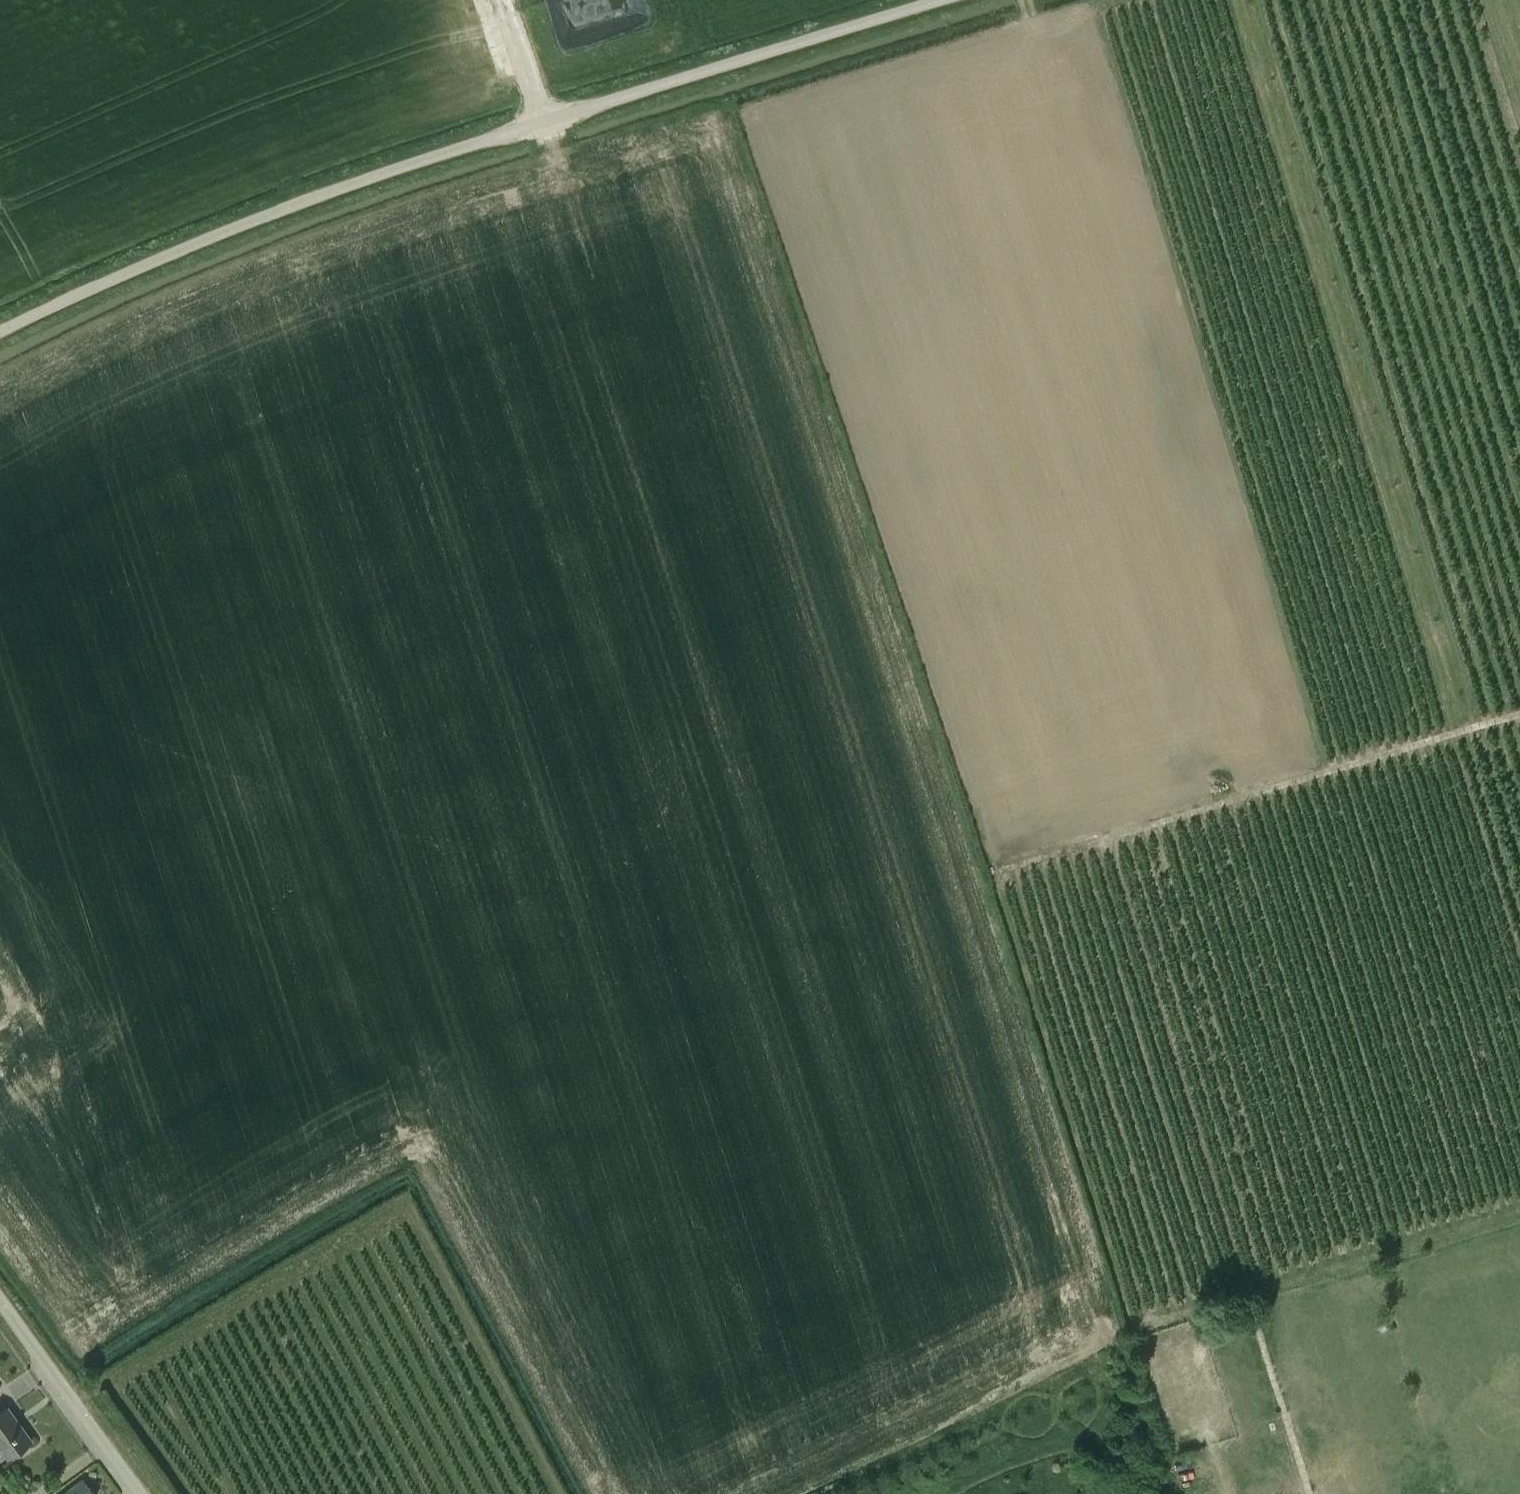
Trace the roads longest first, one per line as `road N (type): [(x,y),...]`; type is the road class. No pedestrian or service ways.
road 1 (unclassified): [(0,337),(232,230),(948,0)]
road 2 (unclassified): [(130,1493),(0,1316)]

